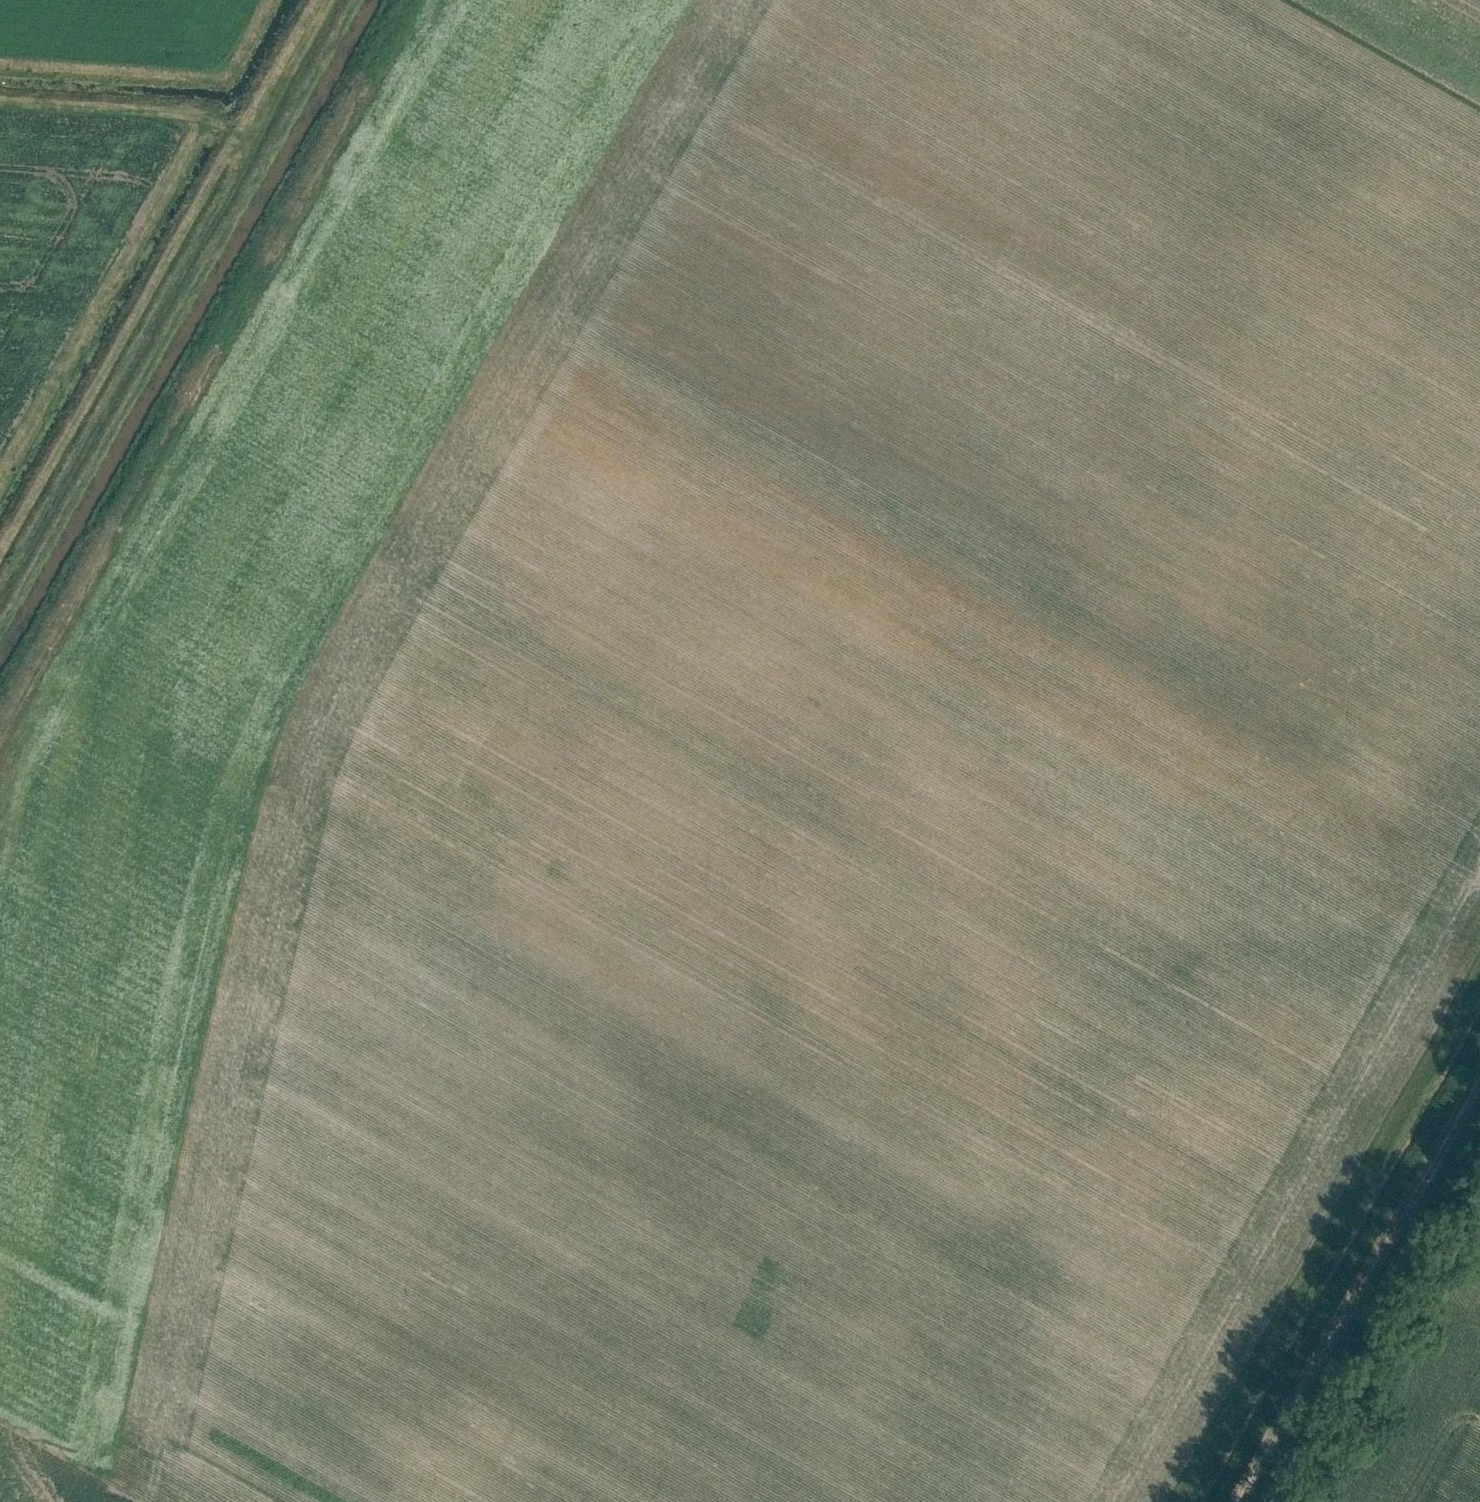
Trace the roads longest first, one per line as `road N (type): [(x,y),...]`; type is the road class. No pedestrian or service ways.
road 1 (track): [(329,0),(0,594)]
road 2 (track): [(1245,1501),(1479,1090)]

